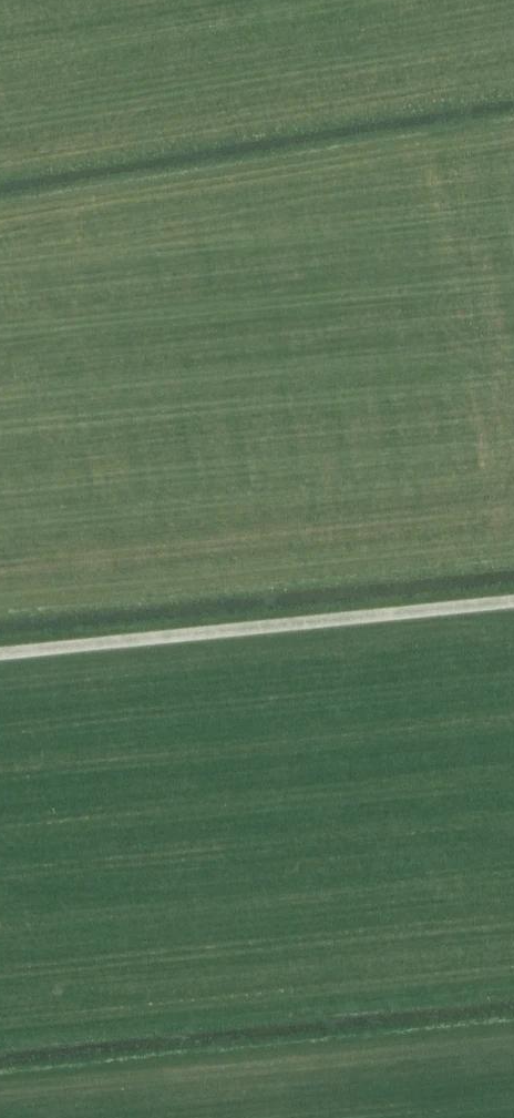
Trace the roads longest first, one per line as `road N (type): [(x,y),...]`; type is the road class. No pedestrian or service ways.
road 1 (track): [(0,654),(513,601)]

